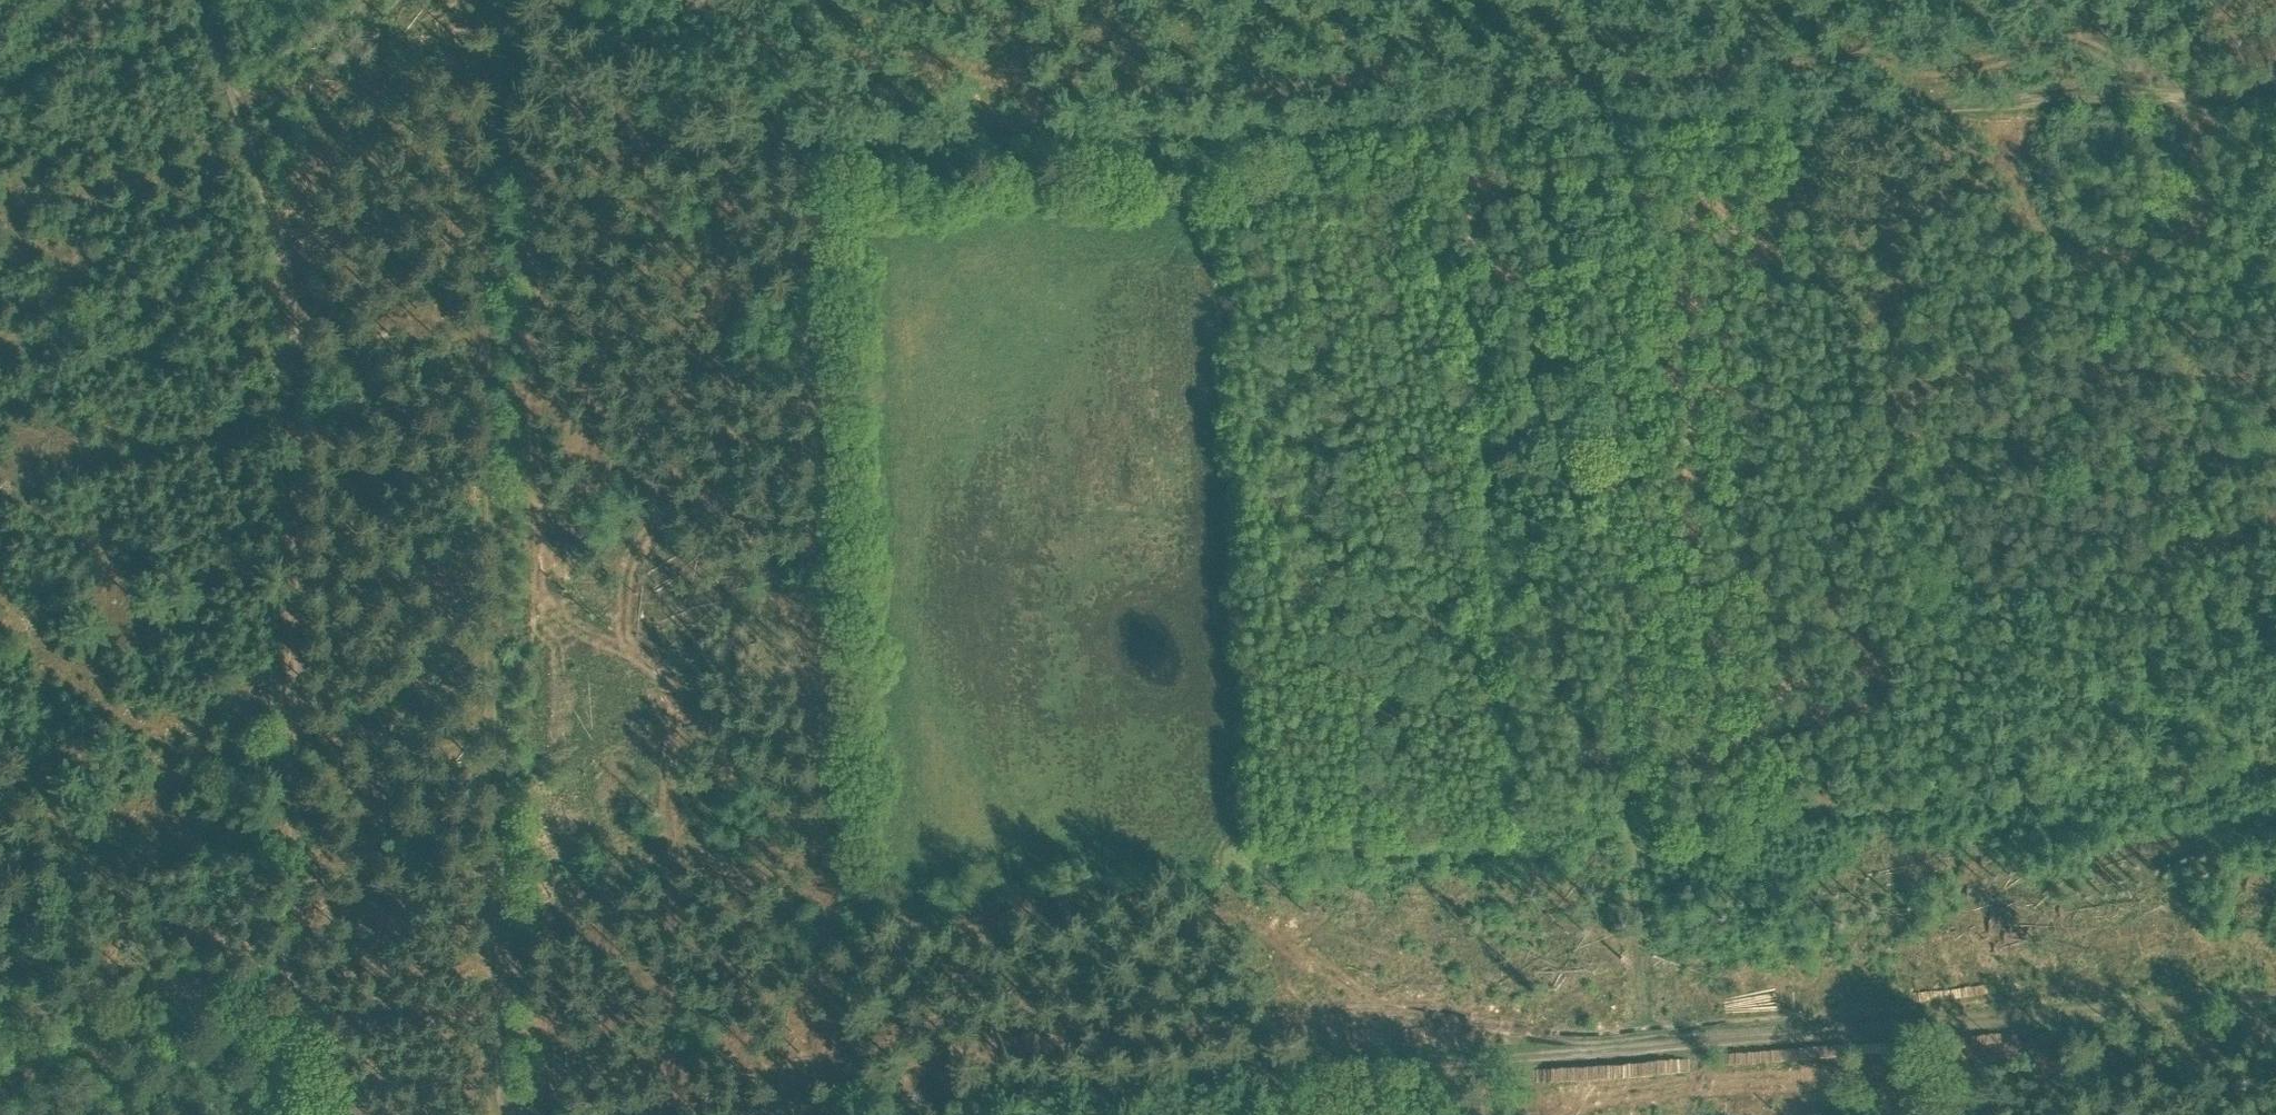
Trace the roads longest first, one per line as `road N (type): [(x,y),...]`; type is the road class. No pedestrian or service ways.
road 1 (track): [(652,1114),(2275,991)]

